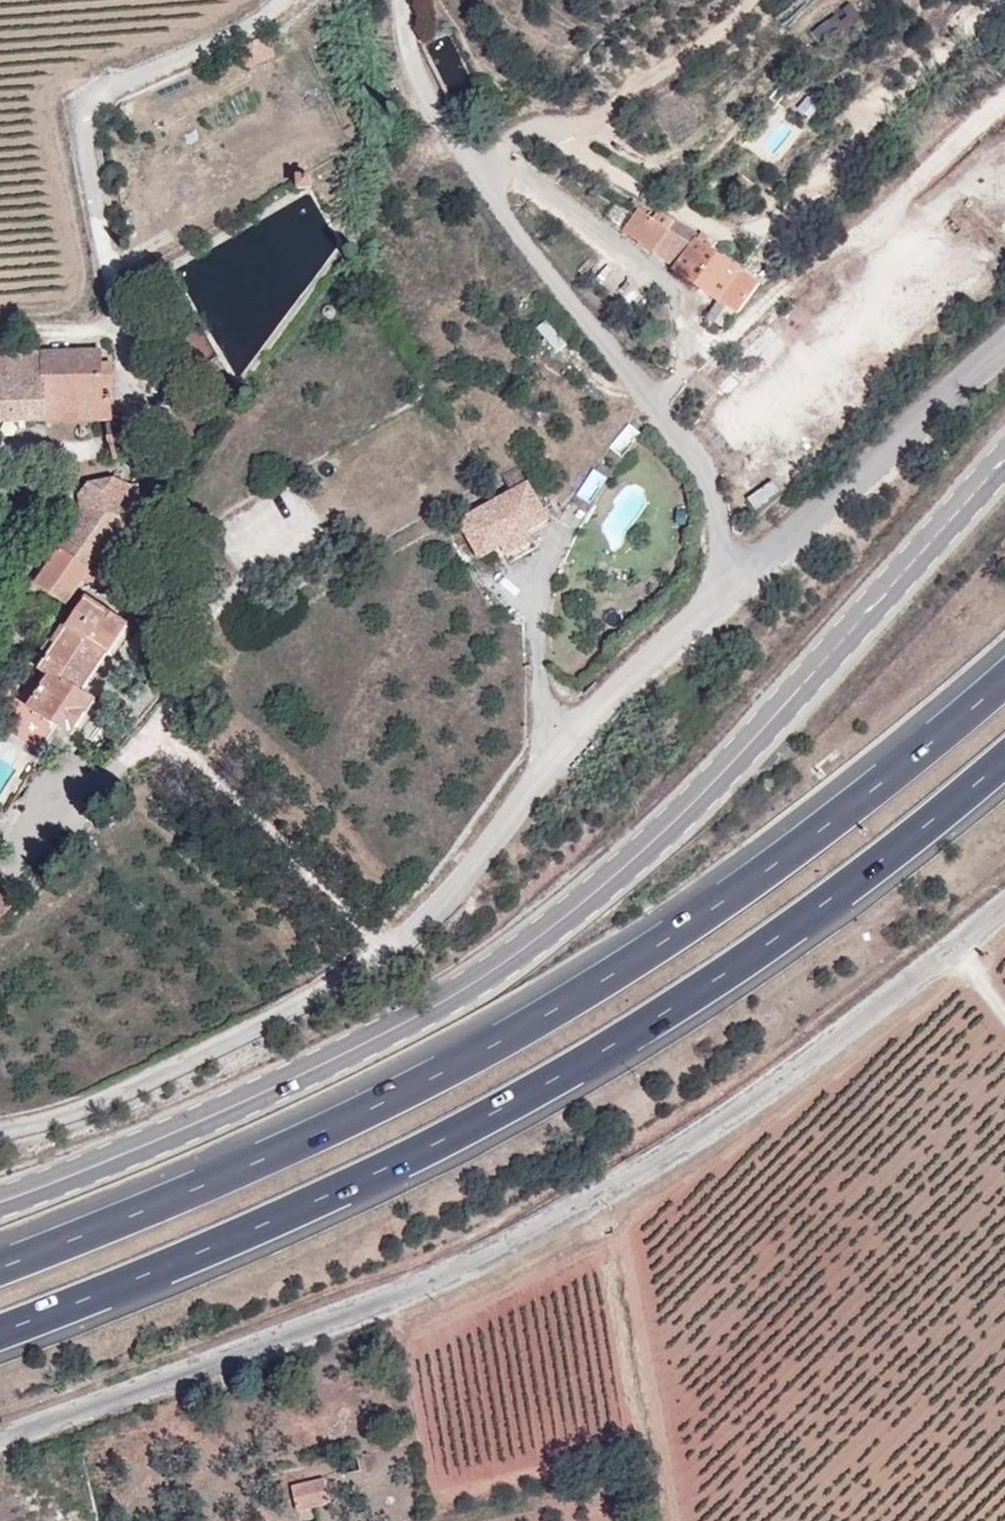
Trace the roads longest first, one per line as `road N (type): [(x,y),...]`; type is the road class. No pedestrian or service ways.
road 1 (secondary): [(1004,457),(751,741),(646,847),(548,929),(433,1006),(301,1073),(0,1202)]
road 2 (motorway): [(1004,676),(767,867),(581,995),(174,1196),(0,1266)]
road 3 (motorway): [(0,1329),(410,1153),(607,1046),(803,915),(1004,759)]
road 4 (unclassified): [(1004,905),(912,979),(496,1255),(0,1437)]
road 5 (unclassified): [(717,599),(673,632),(535,780),(419,923),(283,1011),(155,1076),(0,1127)]
road 6 (unclassified): [(407,0),(428,84),(459,138),(704,464),(723,547),(717,599)]
road 7 (unclassified): [(1004,347),(717,599)]

